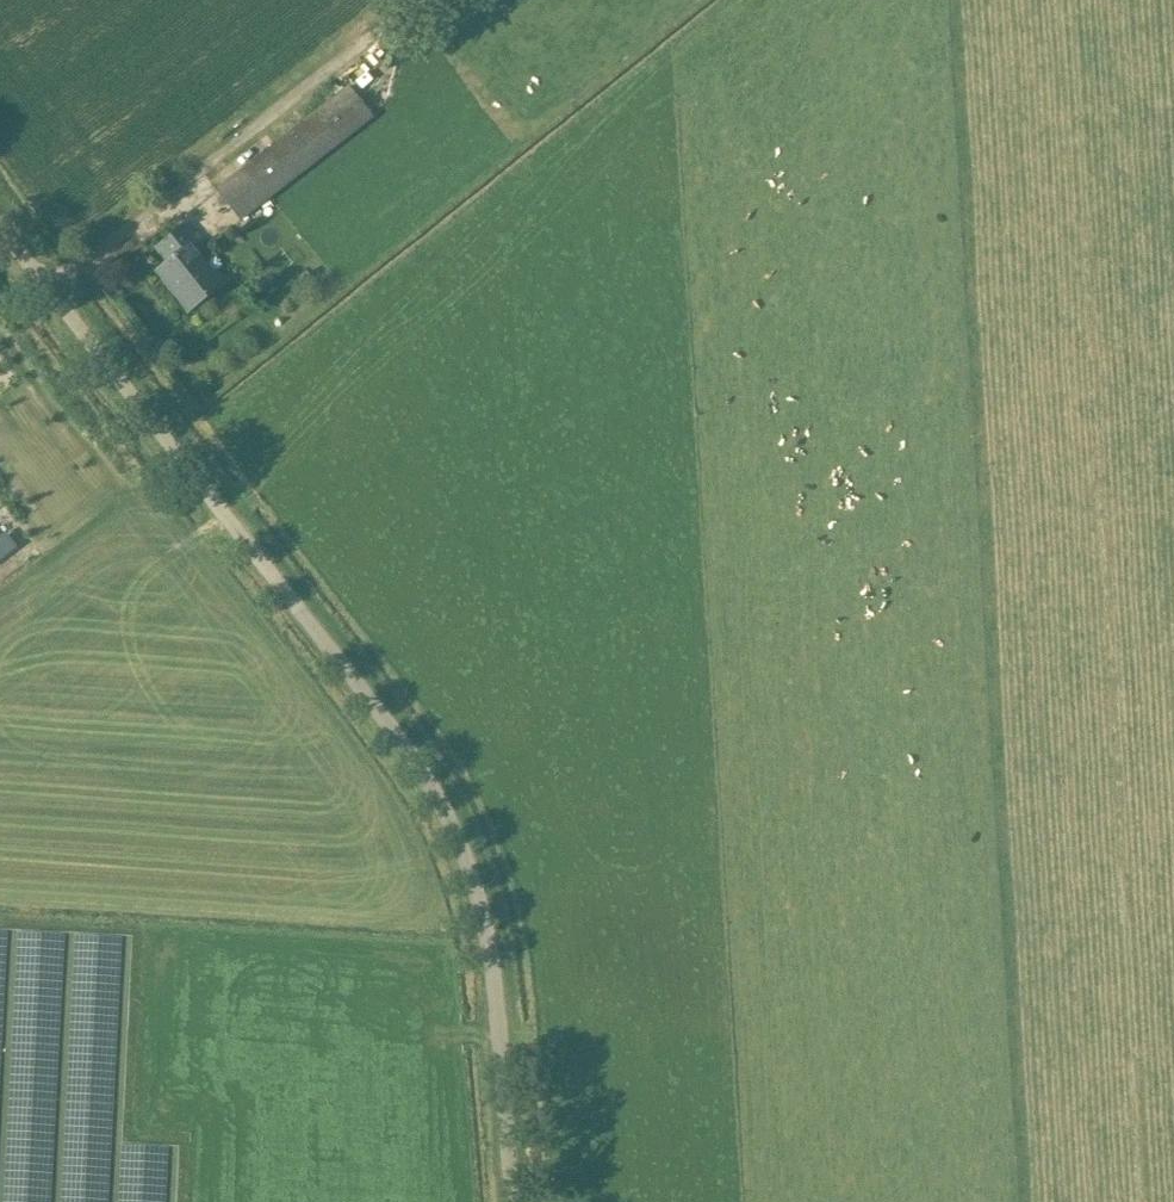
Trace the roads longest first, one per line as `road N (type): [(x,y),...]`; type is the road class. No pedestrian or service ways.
road 1 (unclassified): [(512,1201),(482,896),(451,828),(401,749),(0,231)]

